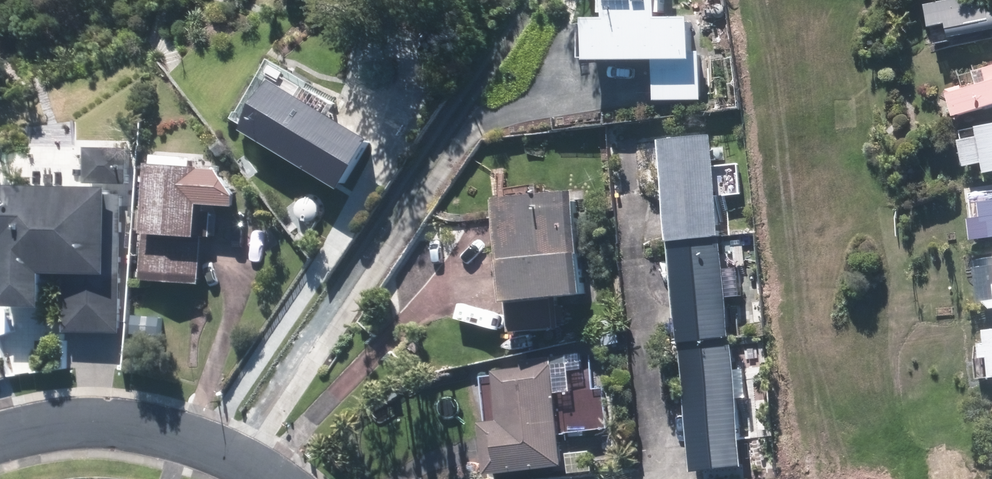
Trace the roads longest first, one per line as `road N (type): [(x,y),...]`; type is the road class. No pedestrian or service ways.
road 1 (residential): [(0,438),(47,425),(153,427),(202,442),(272,478)]

